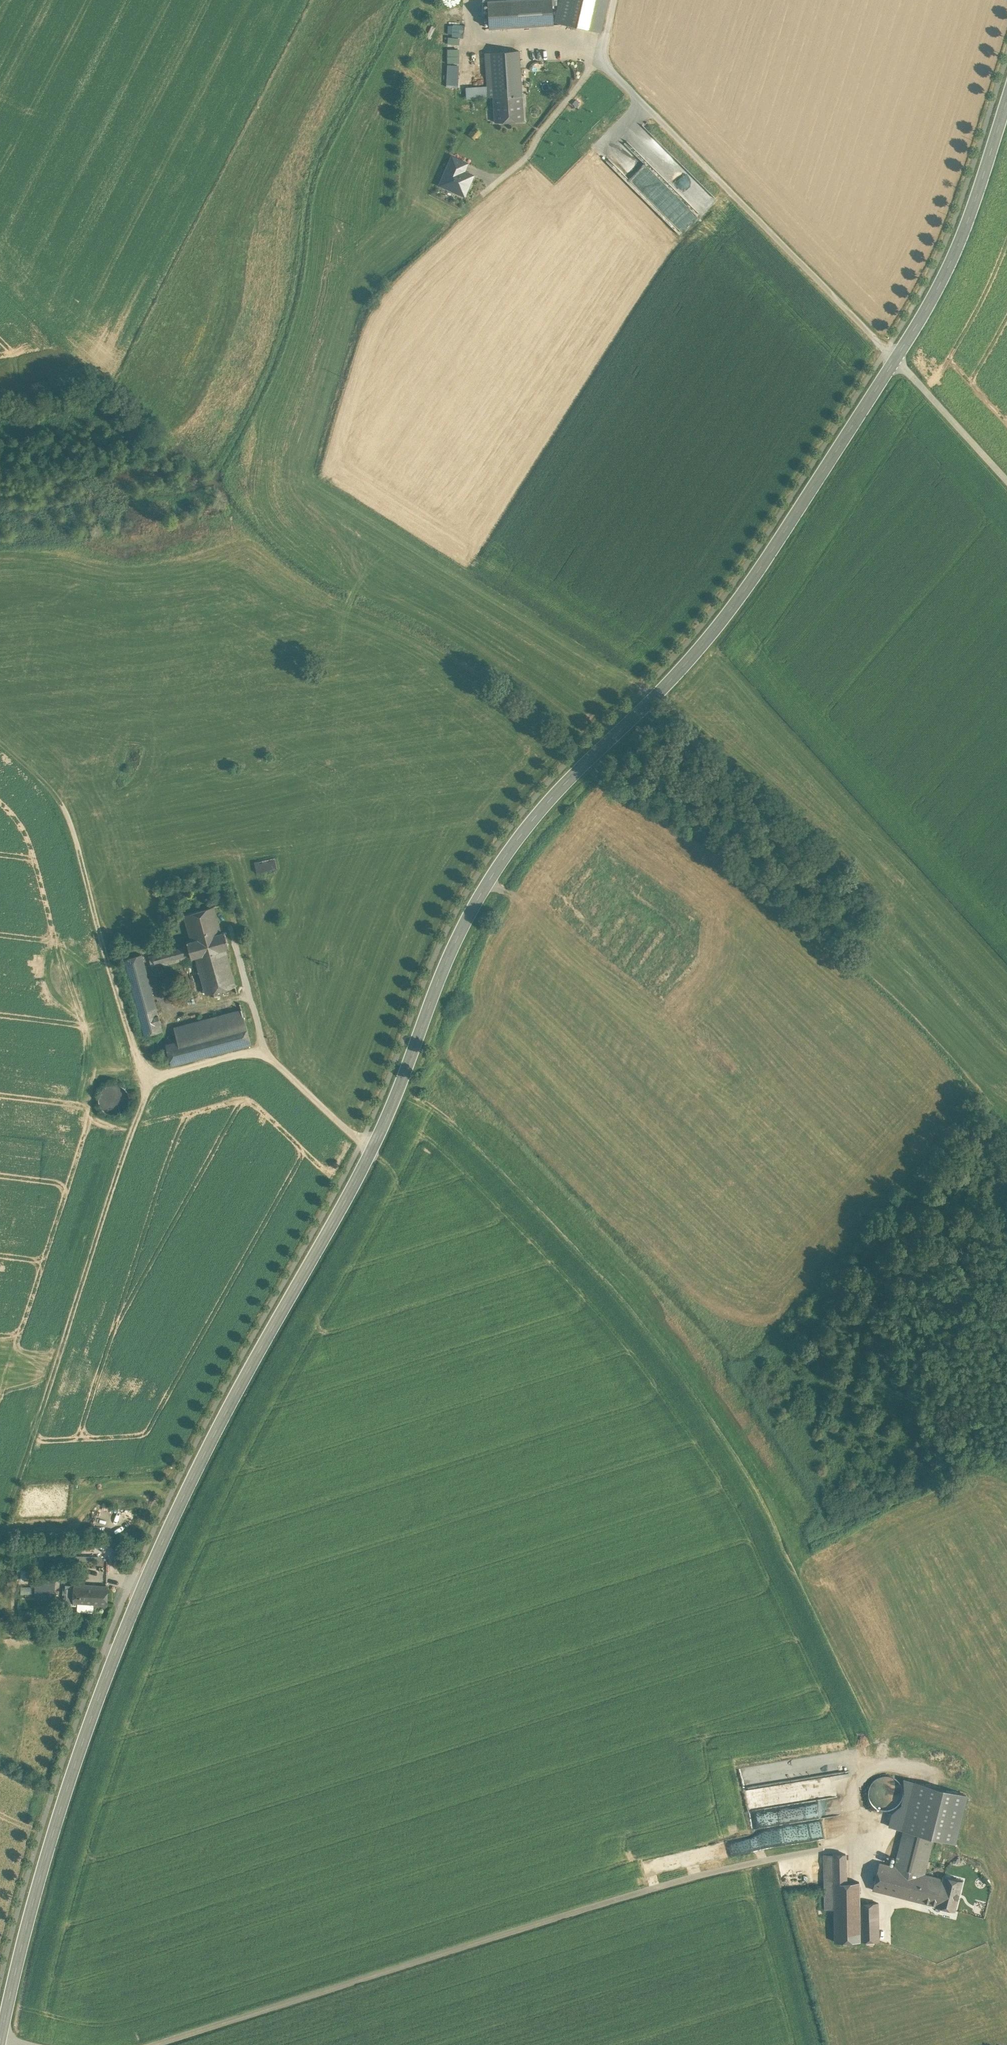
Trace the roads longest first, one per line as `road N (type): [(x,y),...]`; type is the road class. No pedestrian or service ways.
road 1 (secondary): [(7,2044),(83,1756),(169,1539),(239,1390),(373,1148),(482,890),(537,815),(711,634),(894,360)]
road 2 (track): [(151,2044),(620,1897),(859,1840),(860,1775)]
road 3 (track): [(373,1148),(262,1051),(170,1070),(156,1065),(127,1019),(73,817),(61,795),(0,740)]
road 4 (track): [(607,0),(590,53),(894,360)]
road 5 (secondary): [(894,360),(962,236),(1006,103)]
road 6 (track): [(466,207),(527,167),(543,127),(599,64)]
road 7 (unclassified): [(1006,482),(894,360)]
road 8 (track): [(590,49),(477,38),(476,0)]

